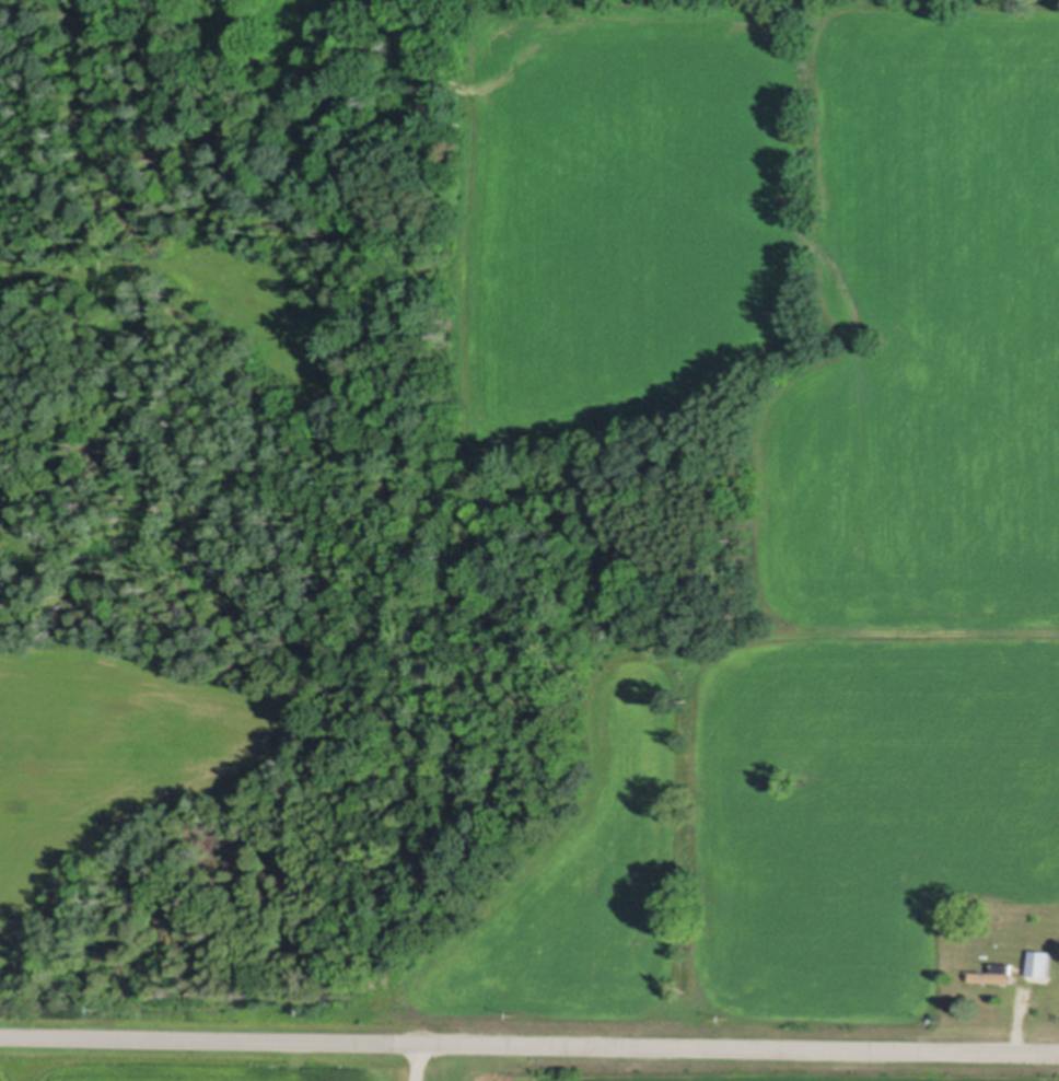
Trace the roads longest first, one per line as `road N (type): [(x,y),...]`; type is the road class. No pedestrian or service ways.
road 1 (residential): [(1058,1048),(0,1028)]

